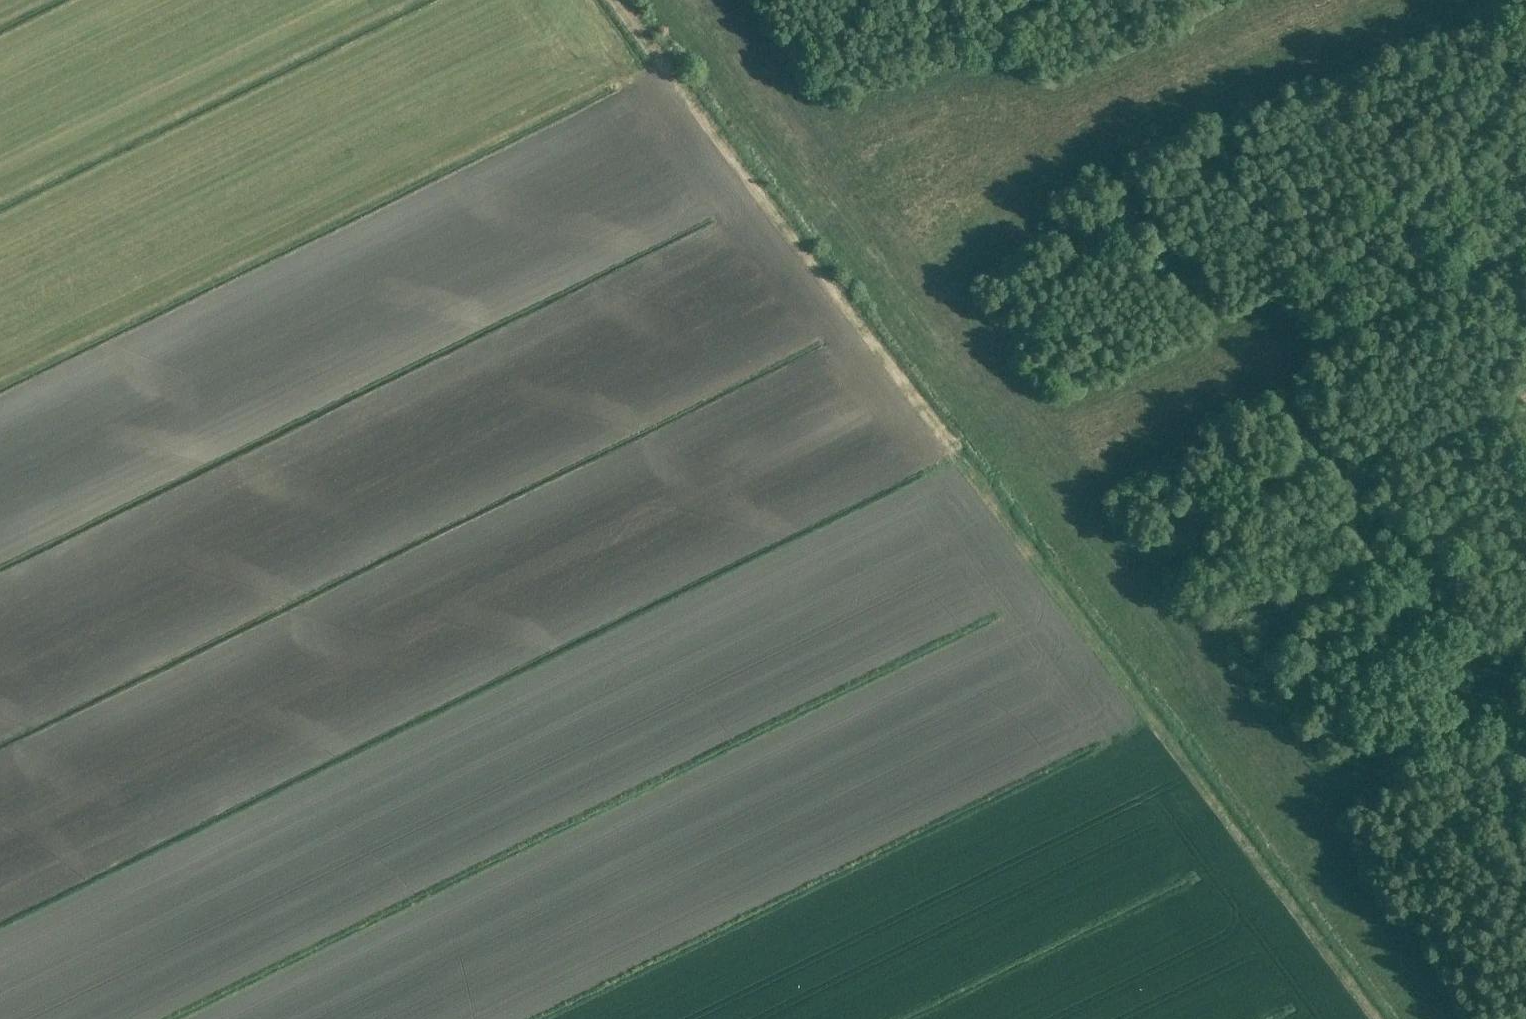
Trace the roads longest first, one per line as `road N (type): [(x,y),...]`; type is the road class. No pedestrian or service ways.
road 1 (track): [(1379,1018),(613,0)]

